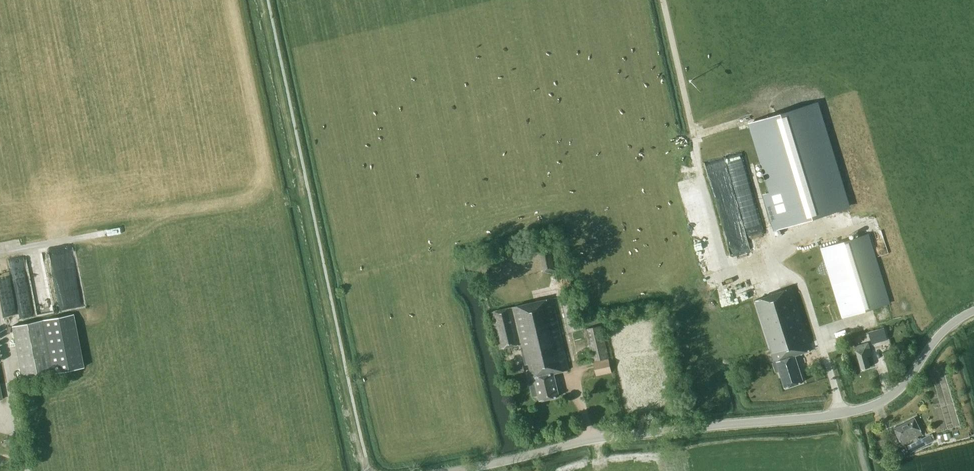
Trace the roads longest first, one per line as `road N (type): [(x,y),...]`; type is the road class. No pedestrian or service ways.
road 1 (unclassified): [(451,470),(596,438),(865,408),(895,393),(947,327),(973,310)]
road 2 (track): [(259,0),(360,470)]

